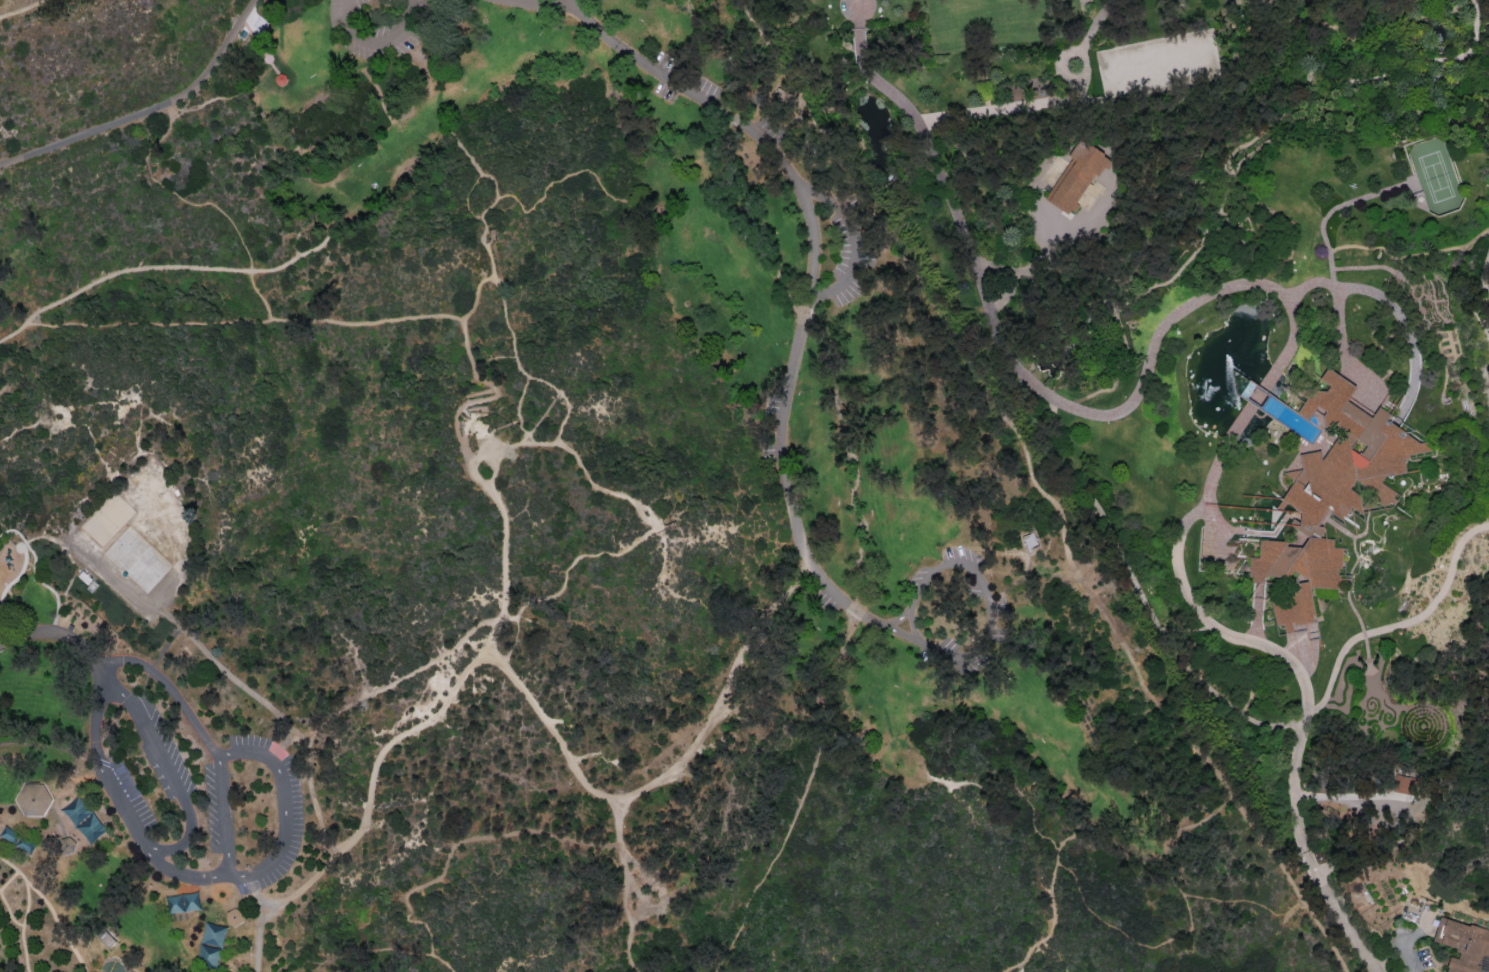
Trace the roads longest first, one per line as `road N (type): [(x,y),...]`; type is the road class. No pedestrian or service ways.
road 1 (residential): [(1312,640),(1303,790),(1315,862),(1400,971)]

